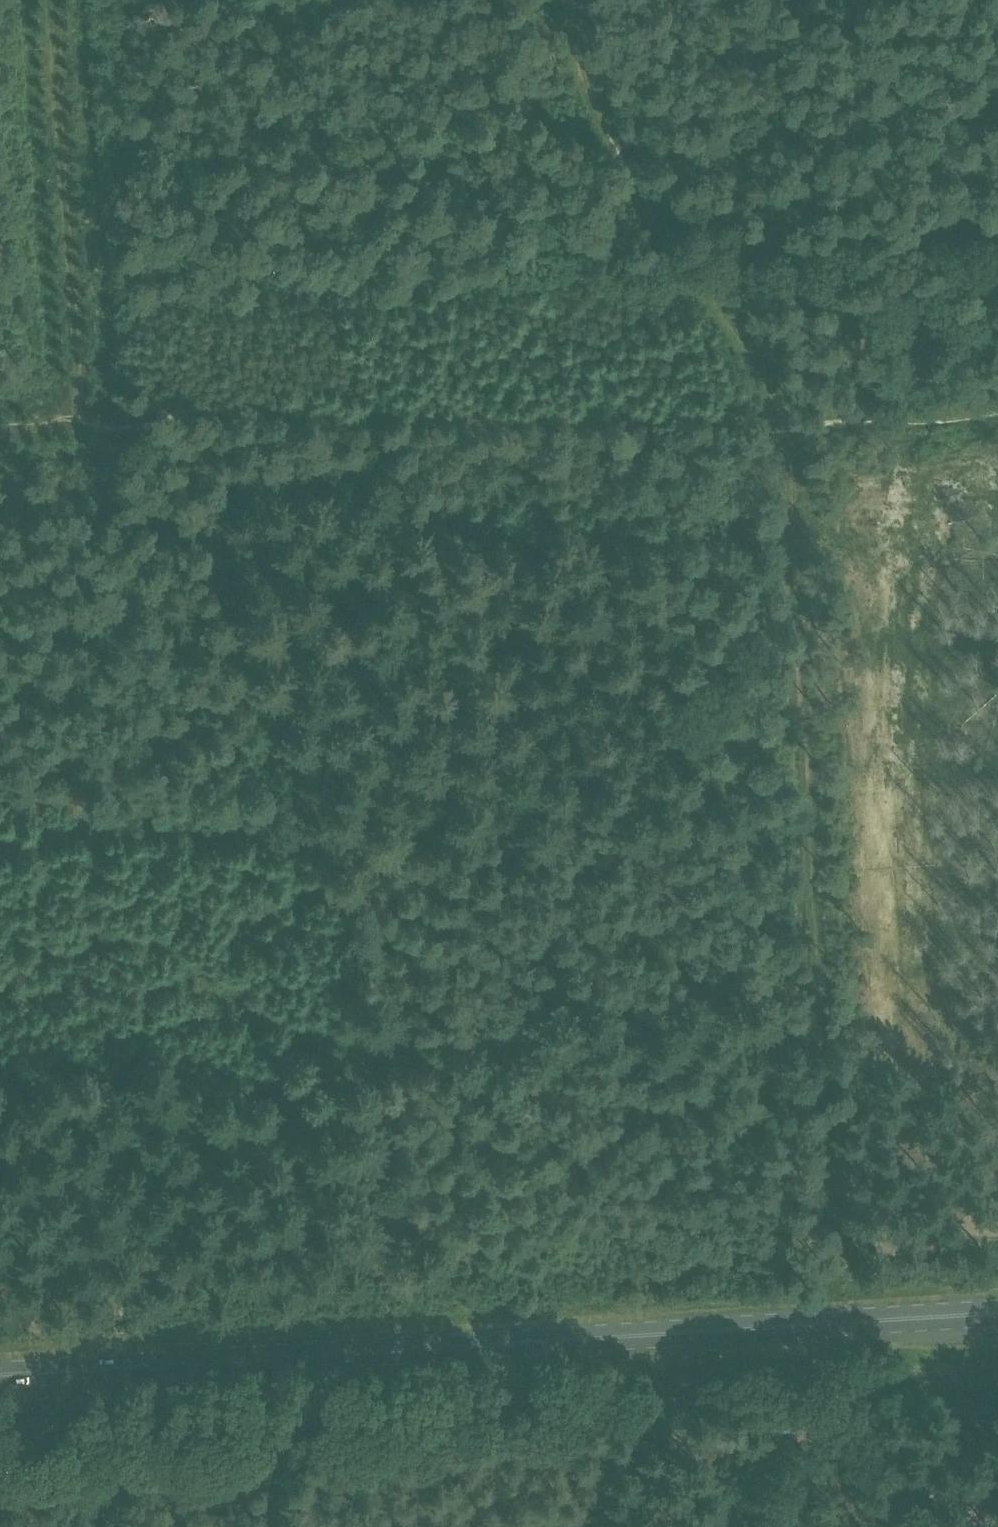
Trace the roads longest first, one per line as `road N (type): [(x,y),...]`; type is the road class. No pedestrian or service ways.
road 1 (primary): [(122,1368),(900,1320)]
road 2 (unclassified): [(123,1429),(901,1387)]
road 3 (track): [(88,414),(686,412),(808,422)]
road 4 (track): [(808,422),(669,226),(593,68),(587,0)]
road 5 (track): [(88,414),(59,0)]
road 6 (track): [(997,400),(843,419)]
road 7 (unclassified): [(0,1436),(123,1429)]
road 8 (primary): [(0,1375),(122,1368)]

